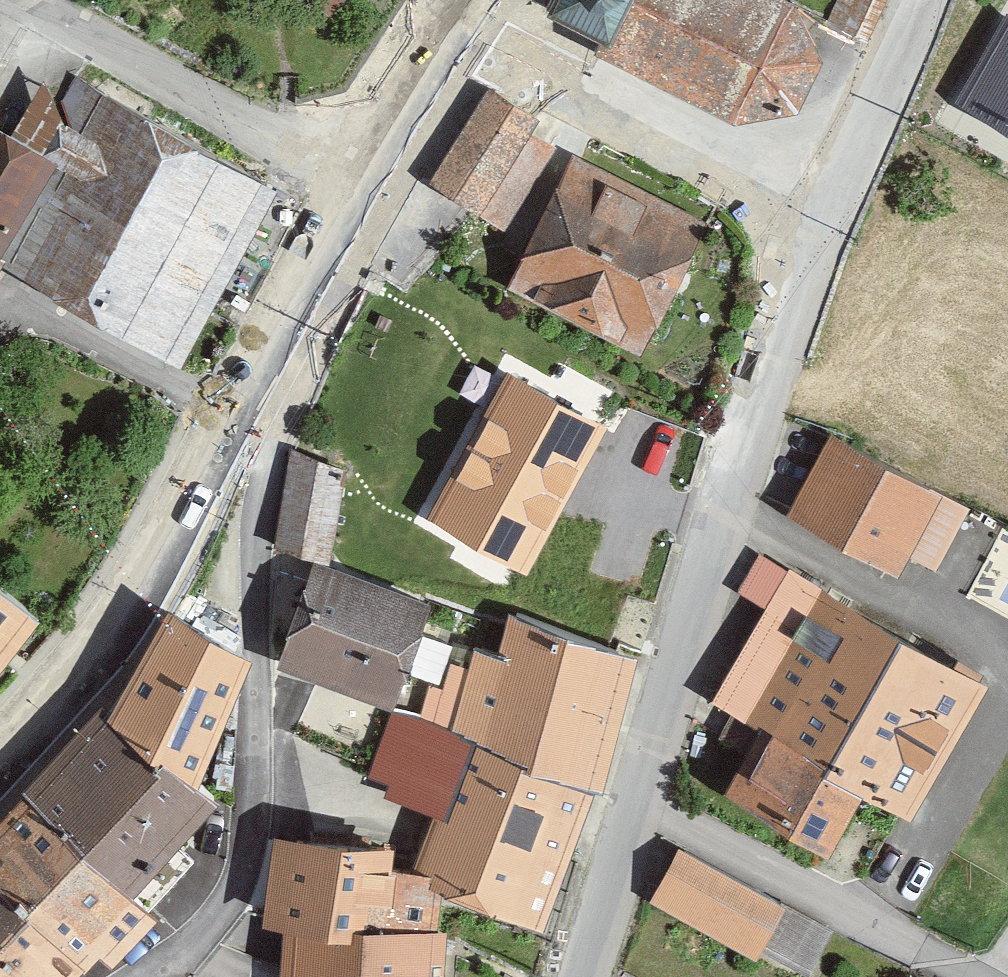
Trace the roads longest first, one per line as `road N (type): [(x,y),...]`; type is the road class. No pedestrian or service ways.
road 1 (unclassified): [(589,976),(836,209)]
road 2 (secondary): [(0,759),(58,701),(153,577),(262,356),(361,186)]
road 3 (unclassified): [(836,209),(457,20)]
road 4 (residential): [(41,0),(361,186)]
road 5 (residential): [(836,209),(924,0)]
road 6 (secondary): [(361,186),(457,20)]

